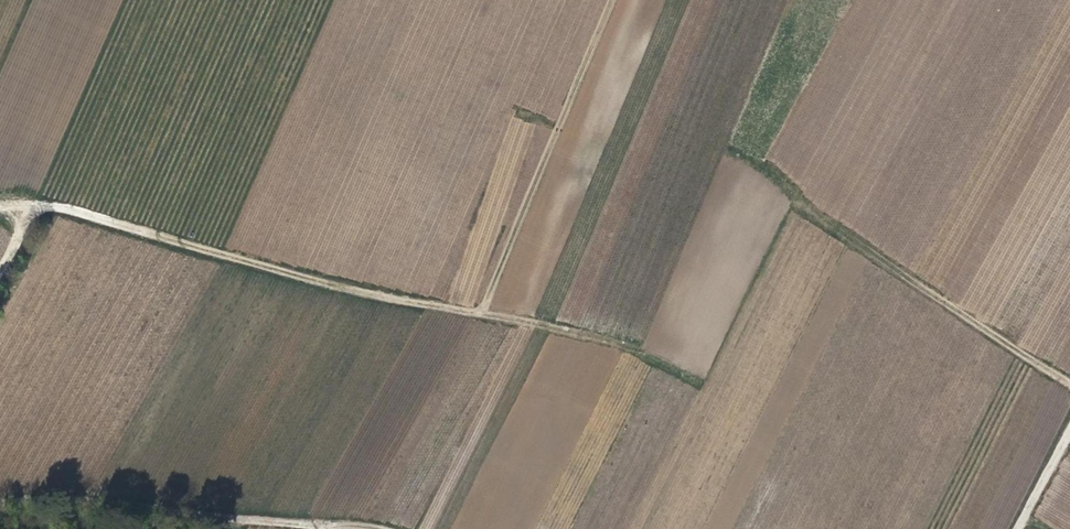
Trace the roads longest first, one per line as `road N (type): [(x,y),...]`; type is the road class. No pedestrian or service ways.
road 1 (track): [(639,341),(312,280),(32,205),(0,207)]

